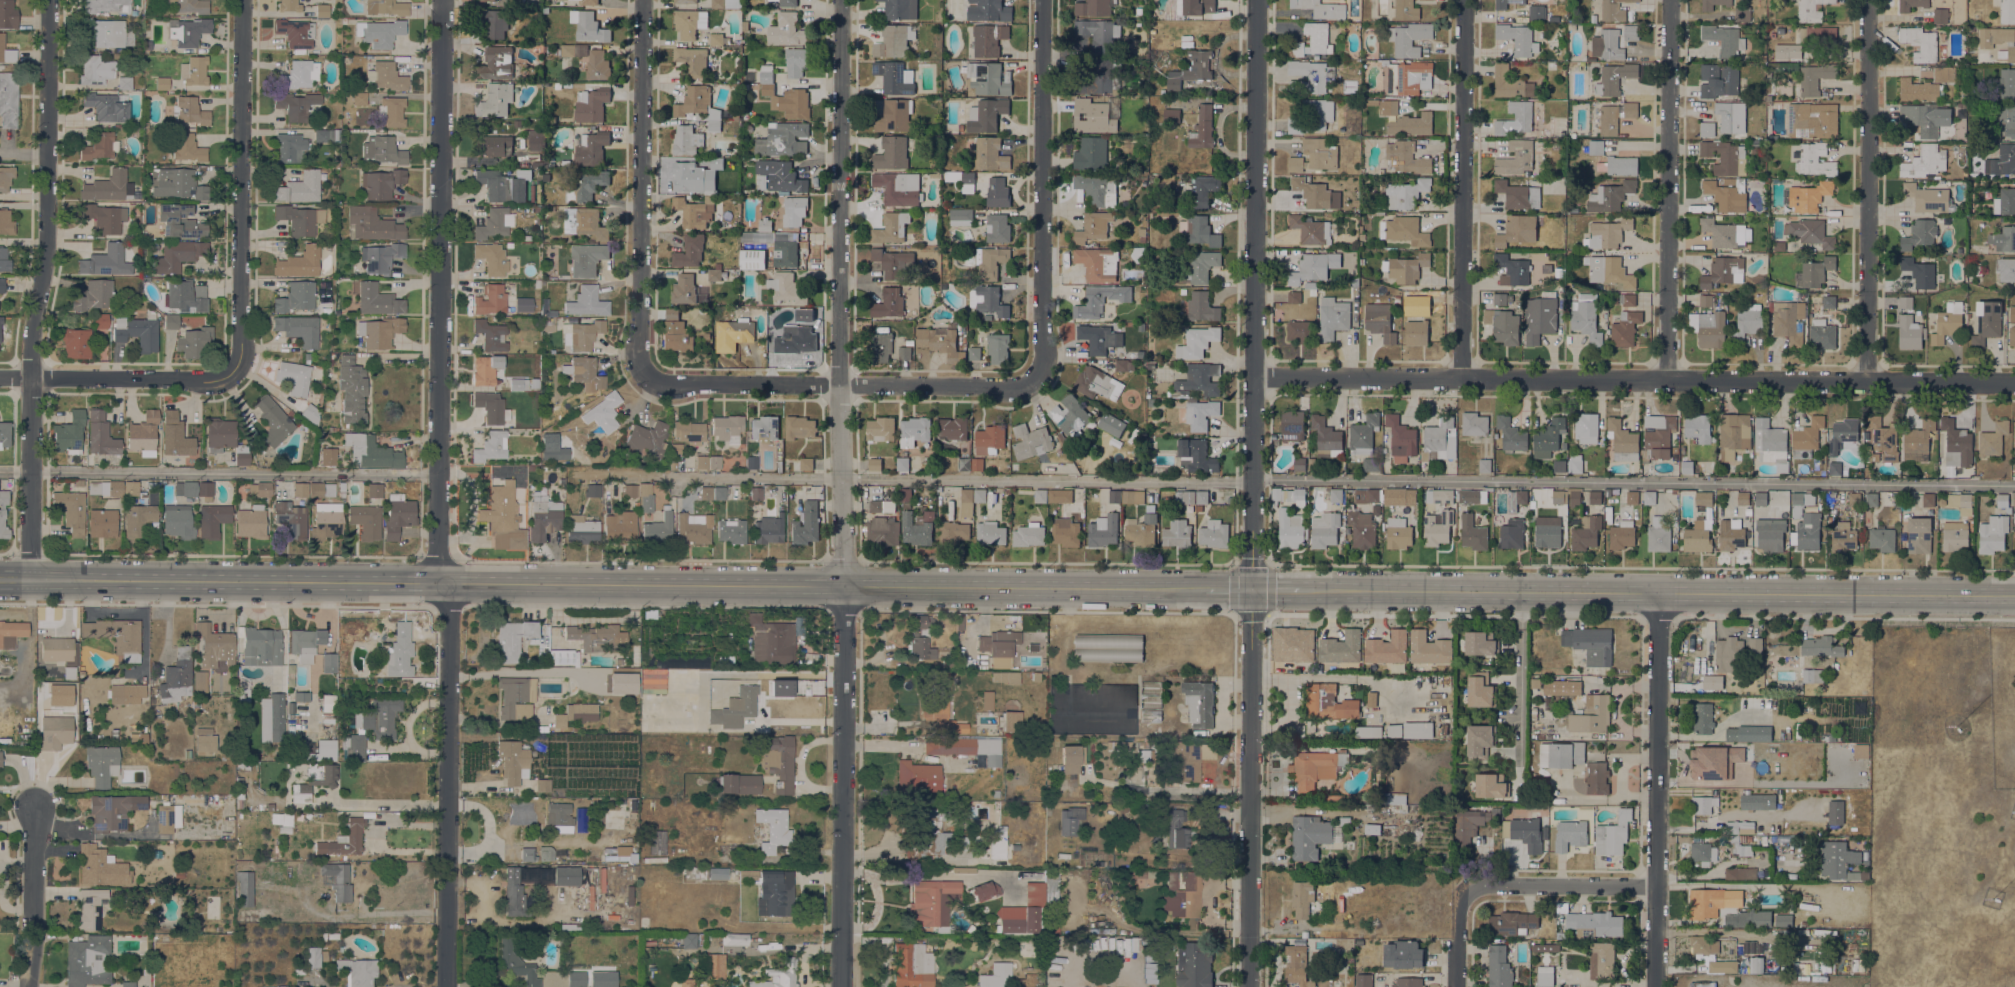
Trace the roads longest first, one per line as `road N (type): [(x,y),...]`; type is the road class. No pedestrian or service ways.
road 1 (secondary): [(0,580),(1205,589)]
road 2 (residential): [(1248,986),(1256,0)]
road 3 (residential): [(842,986),(842,0)]
road 4 (residential): [(2014,383),(1253,375)]
road 5 (secondary): [(1302,589),(2014,595)]
road 6 (tertiary): [(439,583),(444,0)]
road 7 (residential): [(32,580),(34,378),(48,266),(50,0)]
road 8 (tertiary): [(446,986),(449,583)]
road 9 (residential): [(1656,986),(1661,592)]
road 10 (residential): [(1036,377),(1018,384),(840,386),(668,384),(648,377)]
road 11 (residential): [(1869,381),(1868,0)]
road 12 (residential): [(1668,380),(1672,0)]
road 13 (residential): [(242,380),(243,0)]
road 14 (residential): [(648,377),(640,357),(644,0)]
road 15 (residential): [(1462,378),(1465,0)]
road 16 (residential): [(1036,377),(1042,0)]
road 17 (residential): [(242,380),(0,378)]
road 18 (residential): [(27,986),(34,806)]
road 19 (residential): [(1460,986),(1463,903),(1474,886),(1530,885)]
road 20 (residential): [(1657,887),(1530,885)]

